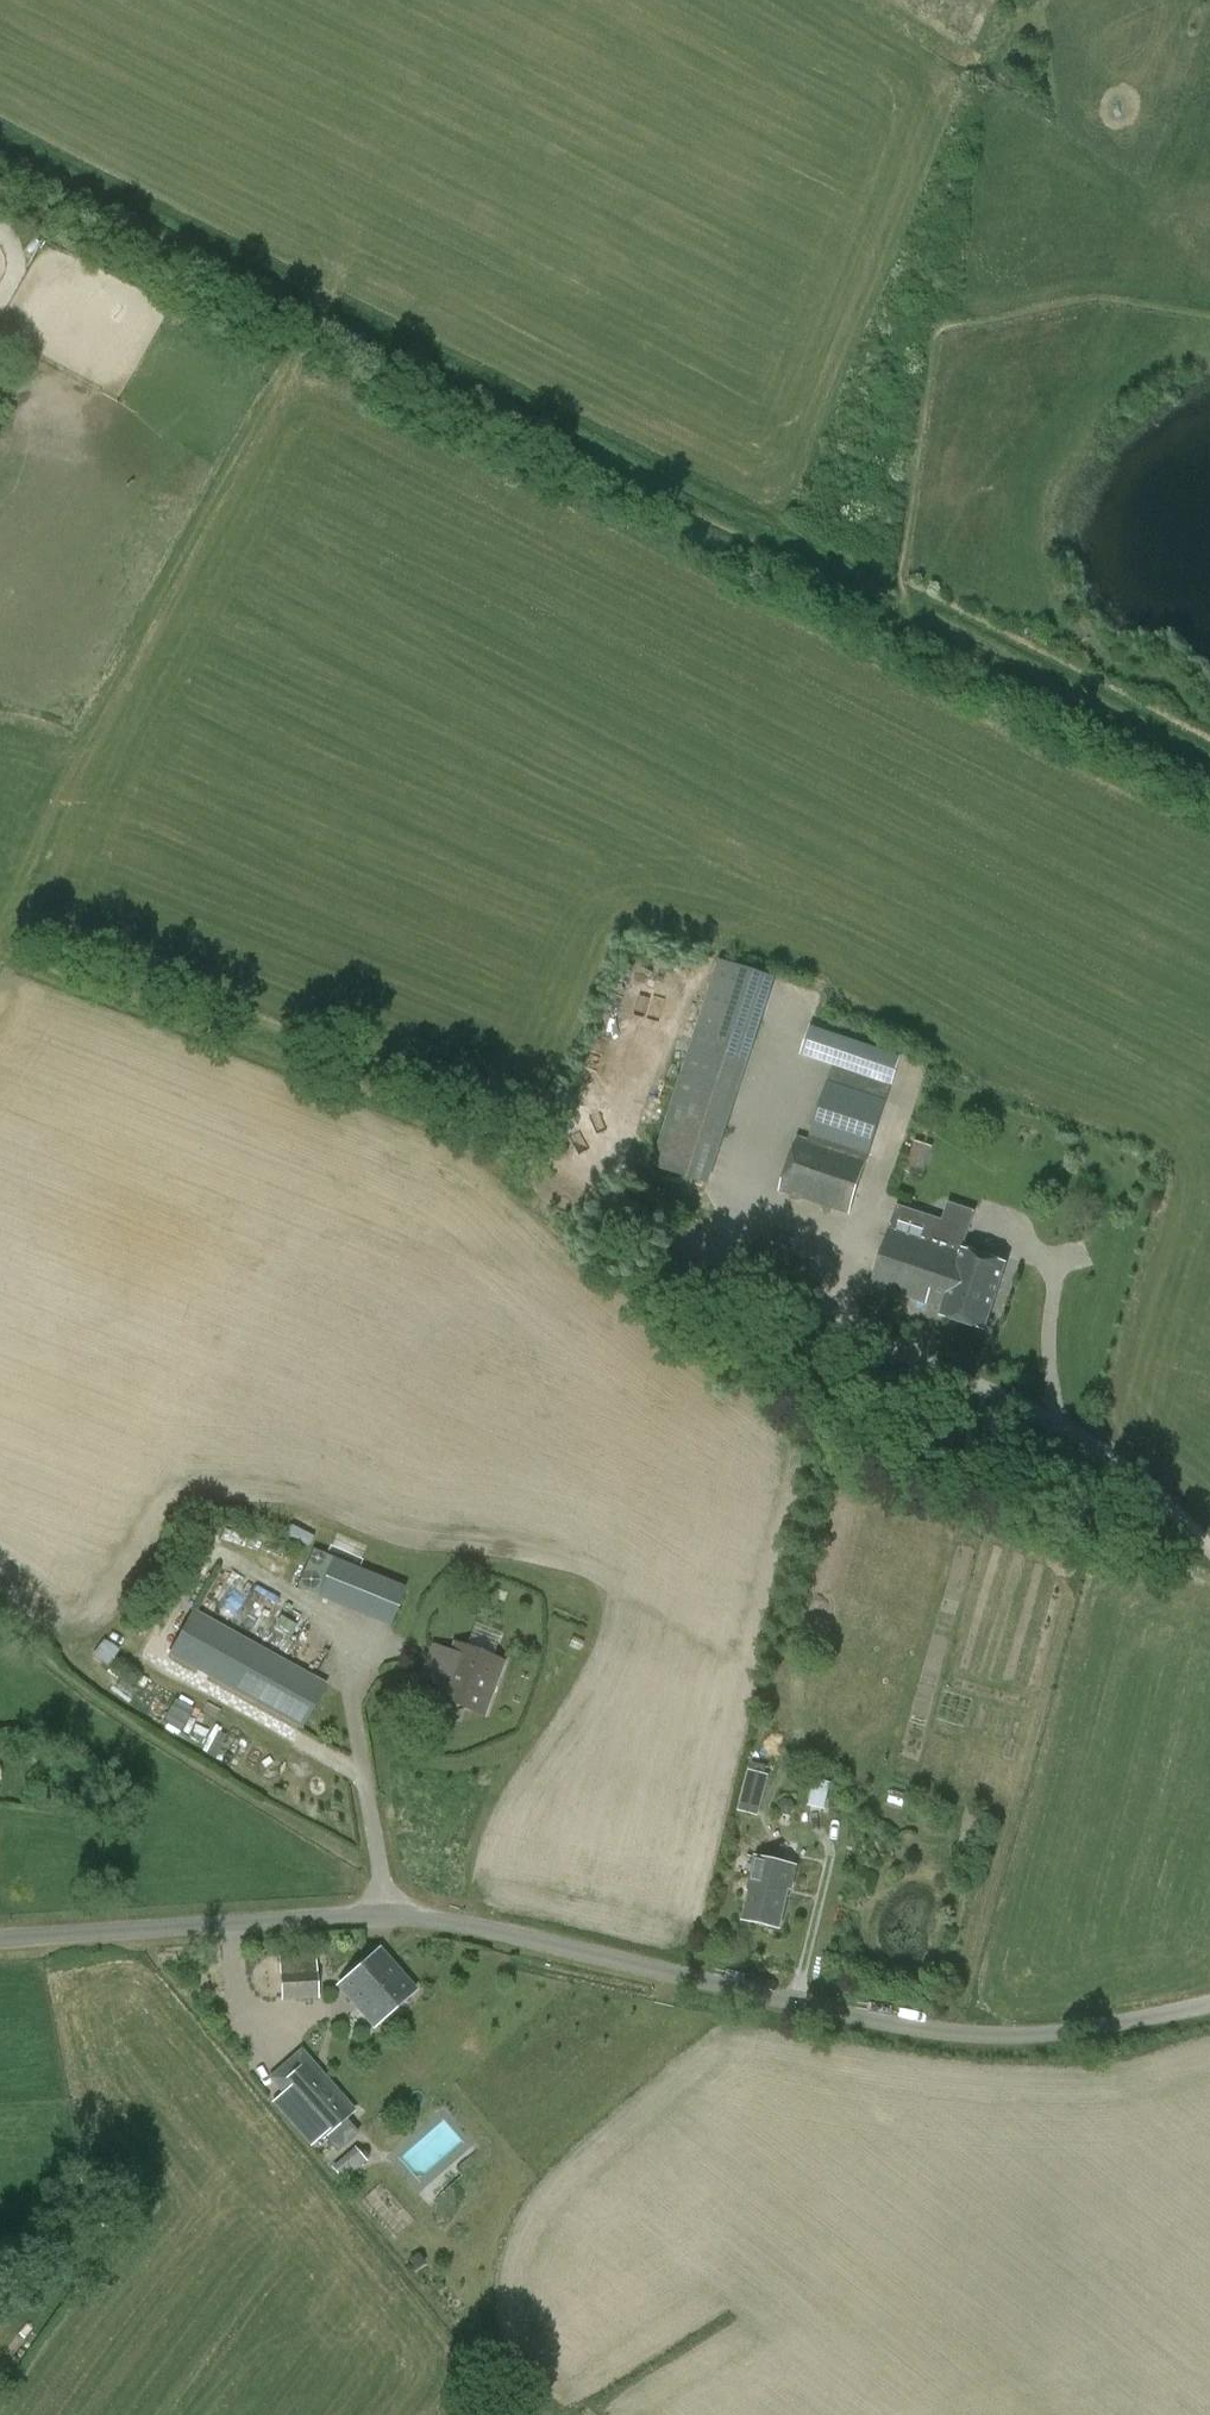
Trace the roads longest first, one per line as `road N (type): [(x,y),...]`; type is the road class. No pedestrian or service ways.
road 1 (unclassified): [(1209,2004),(1096,2029),(962,2037),(393,1913),(0,1938)]
road 2 (track): [(1209,1549),(1134,1477),(1059,1423),(818,1316),(554,1164)]

